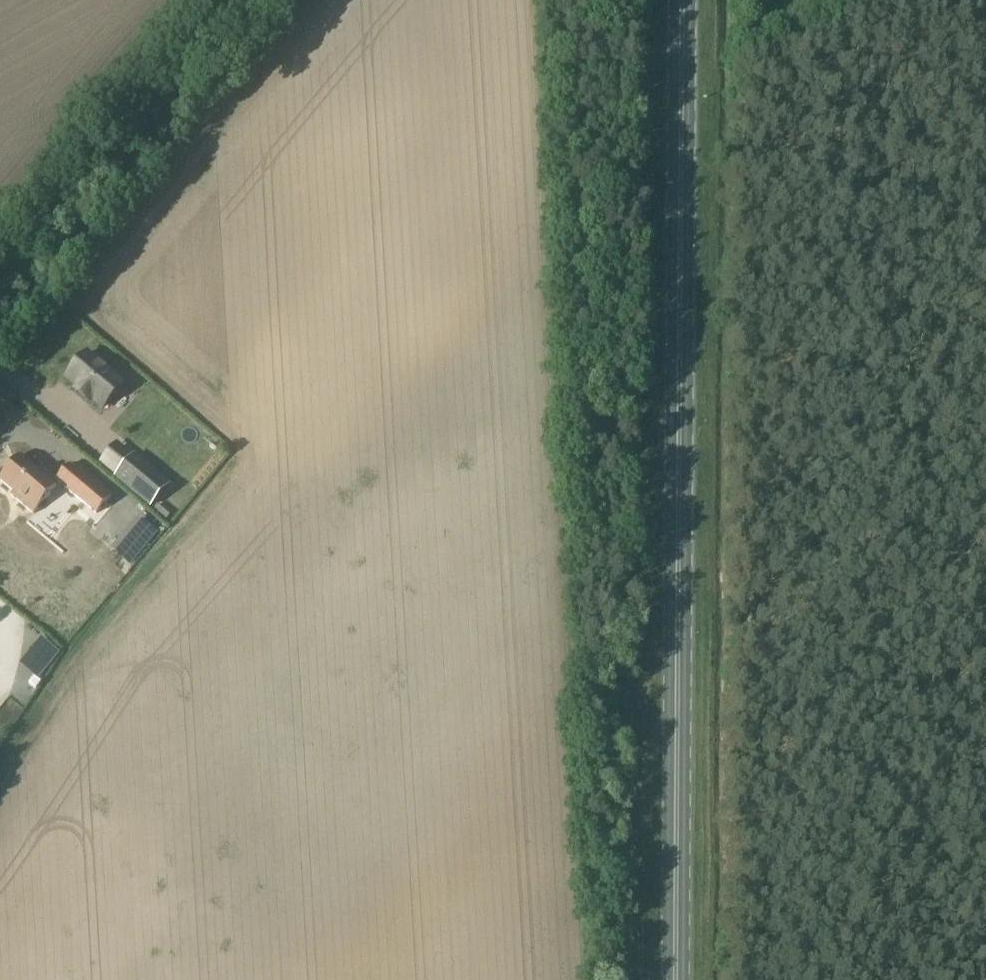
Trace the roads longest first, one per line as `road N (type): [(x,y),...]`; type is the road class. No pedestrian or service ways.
road 1 (primary): [(677,979),(685,0)]
road 2 (unclassified): [(0,281),(243,0)]

